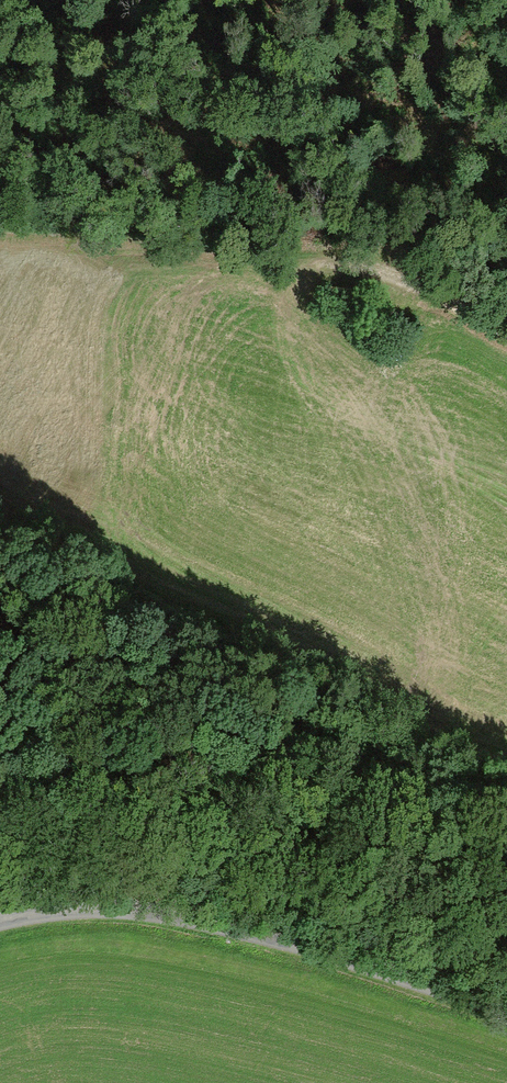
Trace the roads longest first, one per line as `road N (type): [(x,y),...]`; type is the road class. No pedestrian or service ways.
road 1 (track): [(0,789),(342,752),(406,726),(394,610),(304,301)]
road 2 (track): [(0,232),(304,239),(506,329)]
road 3 (unclassified): [(506,1018),(252,940),(112,915),(0,928)]

